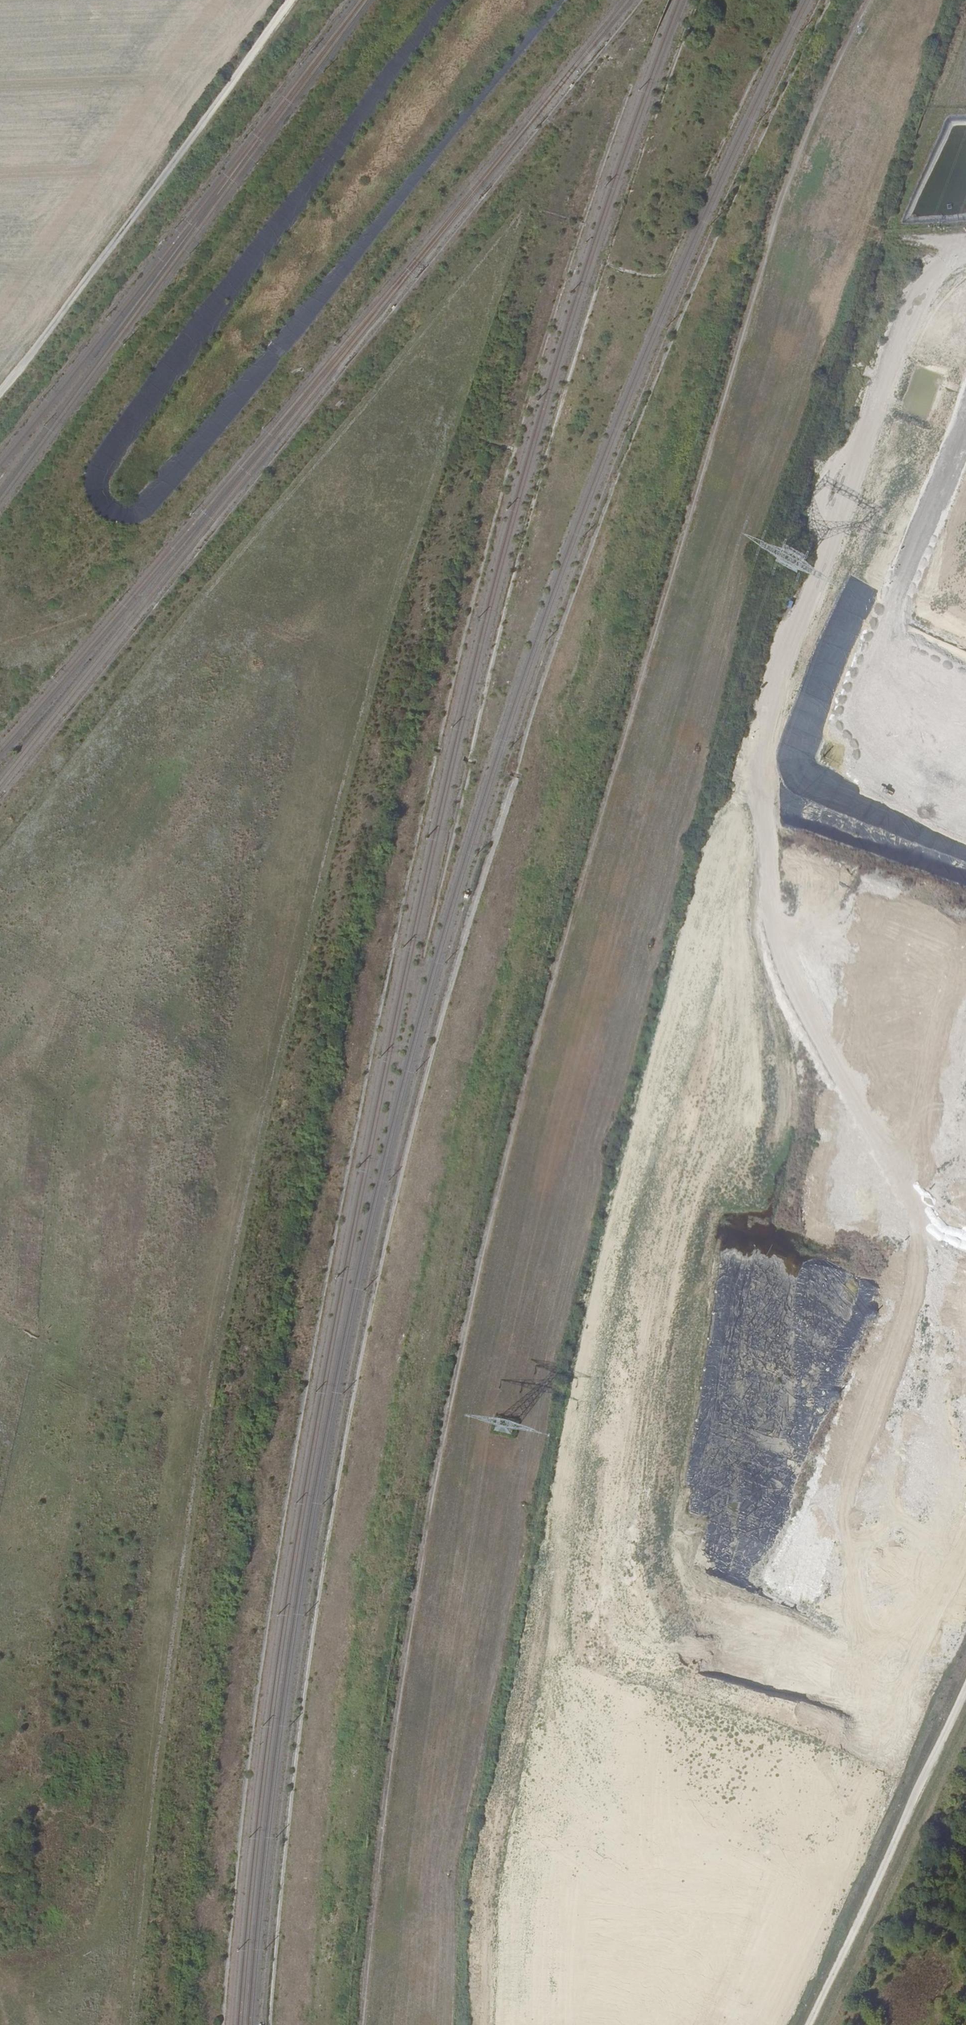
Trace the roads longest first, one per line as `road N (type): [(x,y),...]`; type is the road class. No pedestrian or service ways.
road 1 (track): [(0,392),(294,0)]

